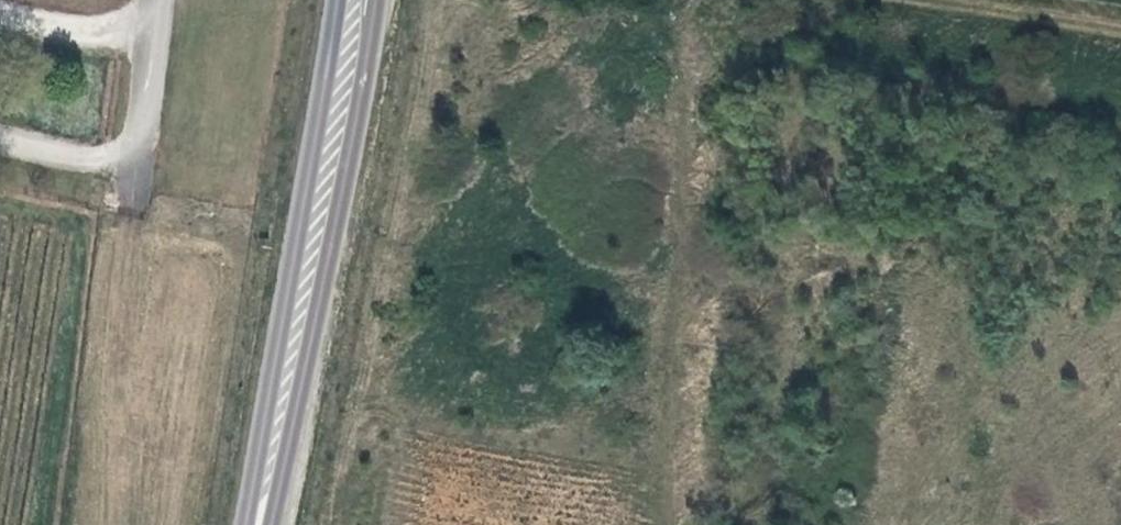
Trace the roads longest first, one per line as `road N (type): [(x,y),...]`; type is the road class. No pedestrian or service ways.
road 1 (tertiary): [(259,524),(357,0)]
road 2 (unclassified): [(156,0),(140,198)]
road 3 (track): [(1120,24),(955,0)]

